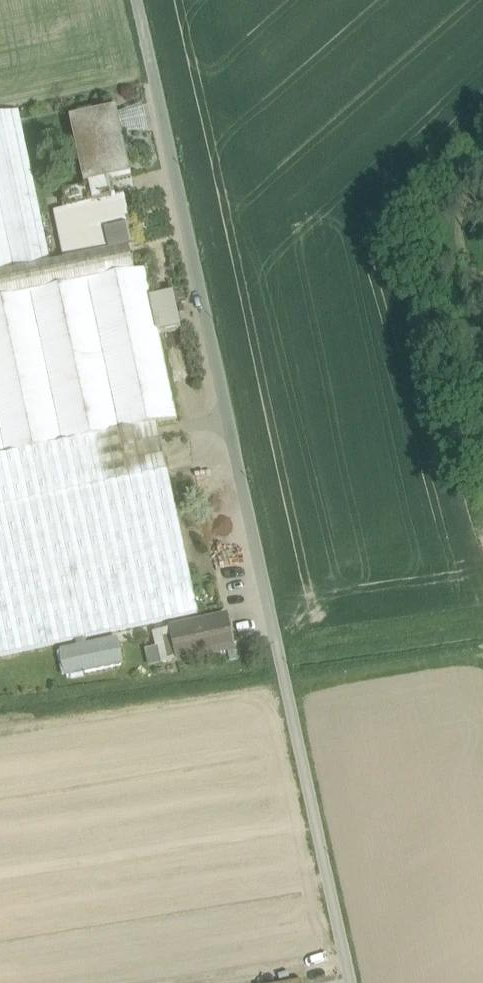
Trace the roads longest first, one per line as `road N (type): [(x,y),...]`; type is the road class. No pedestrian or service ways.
road 1 (unclassified): [(137,0),(350,982)]

